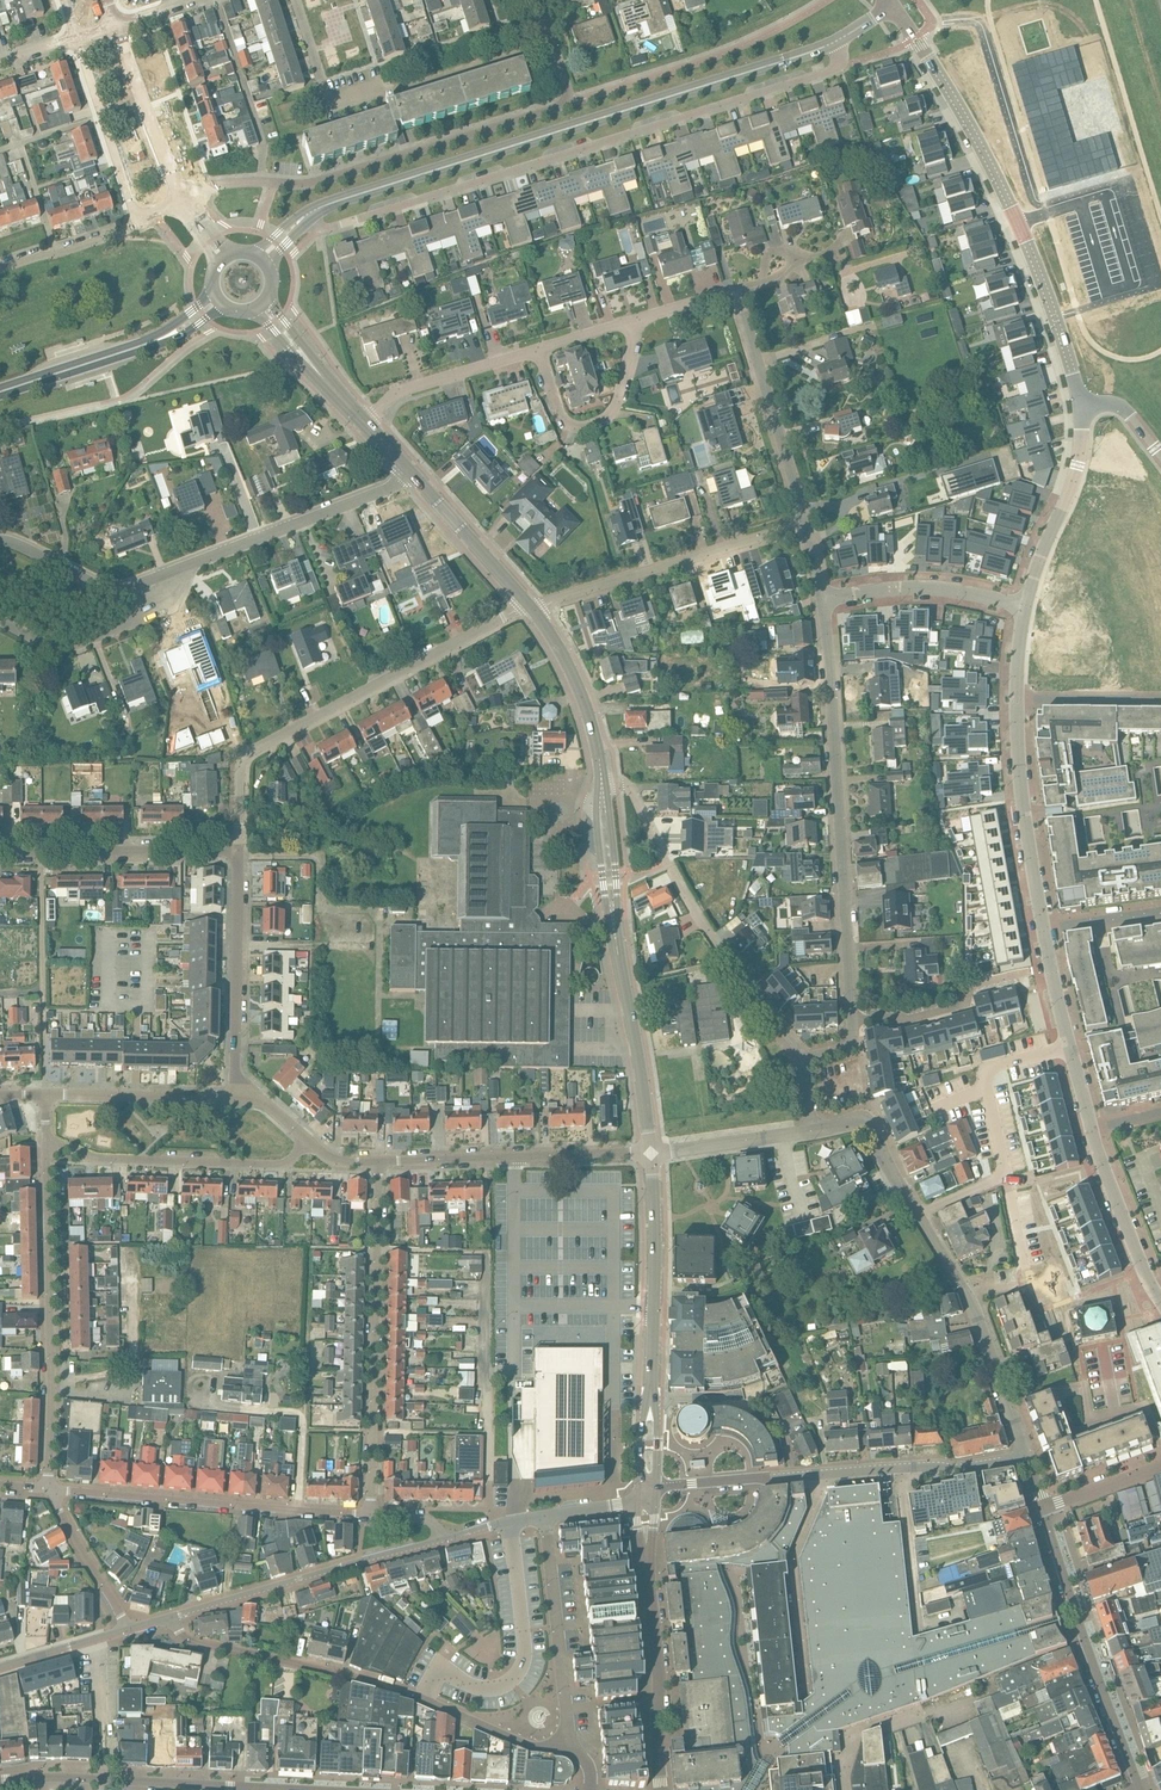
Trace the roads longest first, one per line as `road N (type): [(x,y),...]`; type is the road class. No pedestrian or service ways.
road 1 (residential): [(301,220),(323,231),(836,70),(837,41)]
road 2 (secondary): [(301,220),(348,197),(837,41)]
road 3 (secondary): [(1081,402),(1052,308),(992,168),(894,7)]
road 4 (residential): [(566,1749),(526,1745),(390,1686),(189,1640),(170,1617)]
road 5 (residential): [(853,1020),(823,597)]
road 6 (residential): [(236,848),(240,760),(529,604)]
road 7 (residential): [(187,194),(236,182),(317,183),(569,103)]
road 8 (tertiary): [(0,1781),(70,1775),(382,1789)]
road 9 (residential): [(370,1514),(378,1160)]
road 10 (residential): [(49,1489),(45,1139)]
road 11 (residential): [(603,781),(629,789),(694,907),(803,1058)]
road 12 (residential): [(1043,1507),(1142,1789)]
road 13 (residential): [(529,604),(806,523)]
road 14 (residential): [(921,1216),(1004,1172),(986,1072),(1072,1048)]
road 15 (tertiary): [(443,1540),(170,1617)]
road 16 (residential): [(45,1139),(94,1159),(283,1165),(310,1142)]
road 17 (residential): [(653,1152),(378,1160)]
road 18 (residential): [(1022,1452),(972,1299),(921,1216)]
road 19 (residential): [(178,570),(389,488),(410,470)]
road 20 (residential): [(300,1509),(49,1489)]
road 21 (residential): [(238,1099),(236,848)]
road 22 (tertiary): [(652,1397),(653,1152)]
road 23 (residential): [(806,523),(730,292)]
road 24 (tertiary): [(615,919),(653,1152)]
road 25 (residential): [(545,1516),(566,1749)]
road 26 (residential): [(1046,930),(1017,699)]
road 27 (tertiary): [(662,1789),(647,1557)]
road 28 (residential): [(809,1694),(792,1563),(822,1494),(821,1475)]
road 29 (residential): [(540,350),(560,420),(591,424),(618,405),(638,320)]
road 30 (residential): [(1024,609),(1070,491),(1083,446),(1081,402)]
road 31 (residential): [(0,620),(65,648),(120,628),(178,570)]
road 32 (residential): [(821,1475),(962,1469),(1022,1452)]
road 33 (residential): [(1024,609),(960,593),(823,597)]
road 34 (residential): [(300,1509),(302,1418),(195,1407)]
road 35 (residential): [(236,848),(39,846)]
road 36 (tertiary): [(529,604),(575,677),(603,781)]
road 37 (residential): [(137,222),(74,39)]
road 38 (residential): [(45,1095),(238,1099)]
road 39 (residential): [(540,350),(402,392),(365,423)]
road 40 (residential): [(853,1020),(905,1020),(962,1004),(973,985),(1030,971)]
road 41 (residential): [(178,570),(108,590),(0,542)]
road 42 (tertiary): [(410,470),(529,604)]
road 43 (residential): [(1092,1130),(1155,1287)]
road 44 (residential): [(657,1489),(821,1475)]
road 45 (secondary): [(0,392),(155,341)]
road 46 (residential): [(653,1152),(812,1128)]
road 47 (residential): [(128,1628),(49,1489)]
road 48 (residential): [(921,1216),(872,1133),(847,1122),(812,1128)]
road 49 (residential): [(137,222),(0,271)]
road 50 (residential): [(42,990),(39,846)]
road 51 (residential): [(1160,700),(1017,699)]
road 52 (tertiary): [(128,1628),(0,1667)]
road 53 (residential): [(160,149),(114,26)]
road 54 (residential): [(1043,1507),(1160,1467)]
road 55 (tertiary): [(604,799),(597,823),(615,919)]
road 56 (residential): [(1072,1048),(1046,930)]
road 57 (tertiary): [(615,919),(604,799)]

